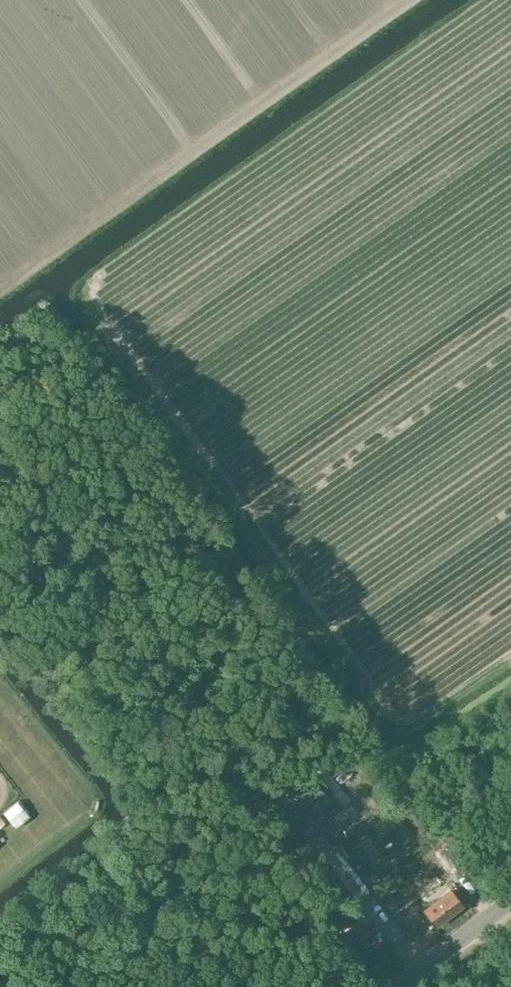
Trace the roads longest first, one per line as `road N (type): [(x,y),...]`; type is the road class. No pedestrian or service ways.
road 1 (unclassified): [(394,986),(510,900)]

